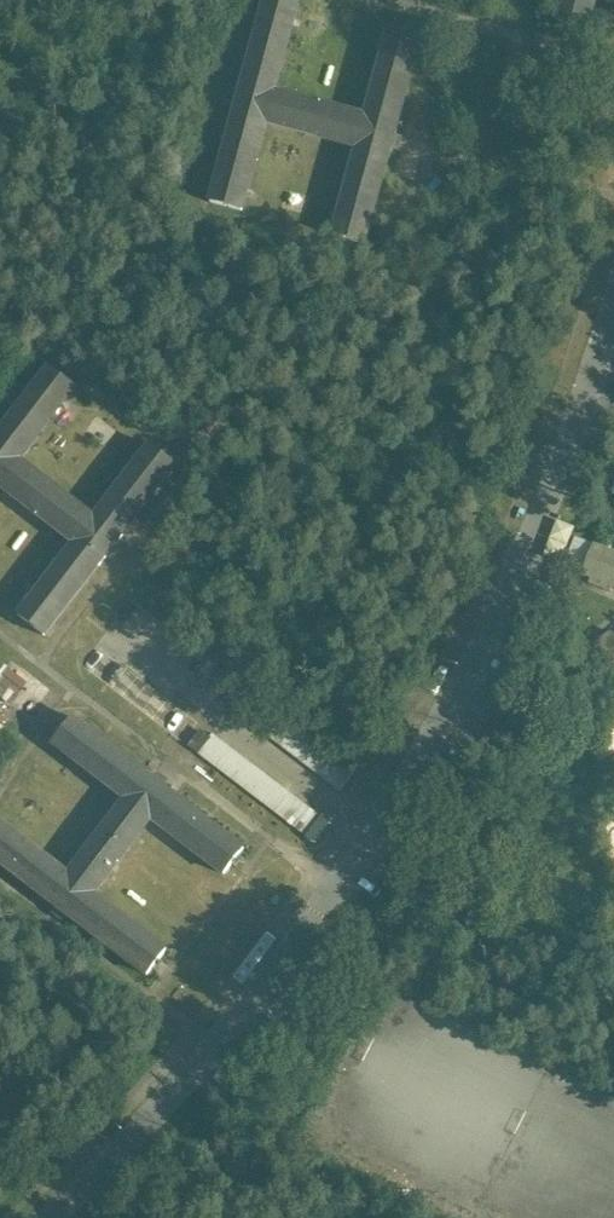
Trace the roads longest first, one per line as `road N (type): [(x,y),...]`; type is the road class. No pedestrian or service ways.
road 1 (residential): [(49,1217),(237,1019),(429,741),(545,511),(613,308)]

